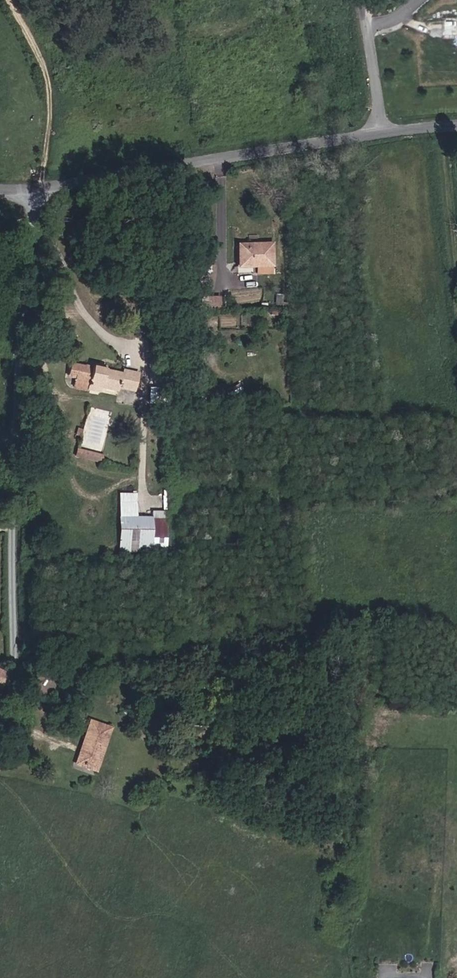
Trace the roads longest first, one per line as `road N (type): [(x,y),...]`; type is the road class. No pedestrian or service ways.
road 1 (unclassified): [(32,190),(36,213),(13,442),(17,673),(0,720)]
road 2 (tertiary): [(381,132),(32,190)]
road 3 (track): [(9,0),(47,76),(40,189)]
road 4 (track): [(443,126),(456,267)]

